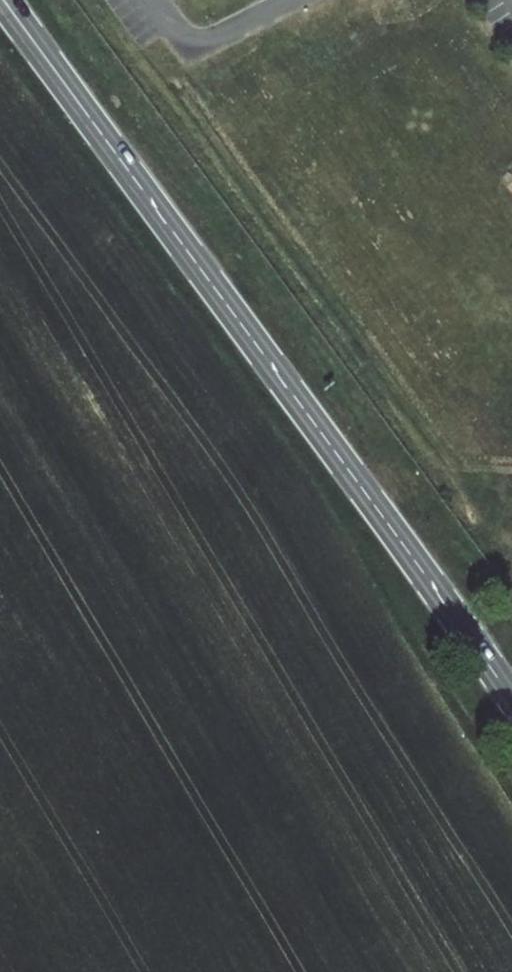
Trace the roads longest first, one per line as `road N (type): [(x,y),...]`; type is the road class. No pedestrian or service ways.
road 1 (secondary): [(511,697),(4,0)]

